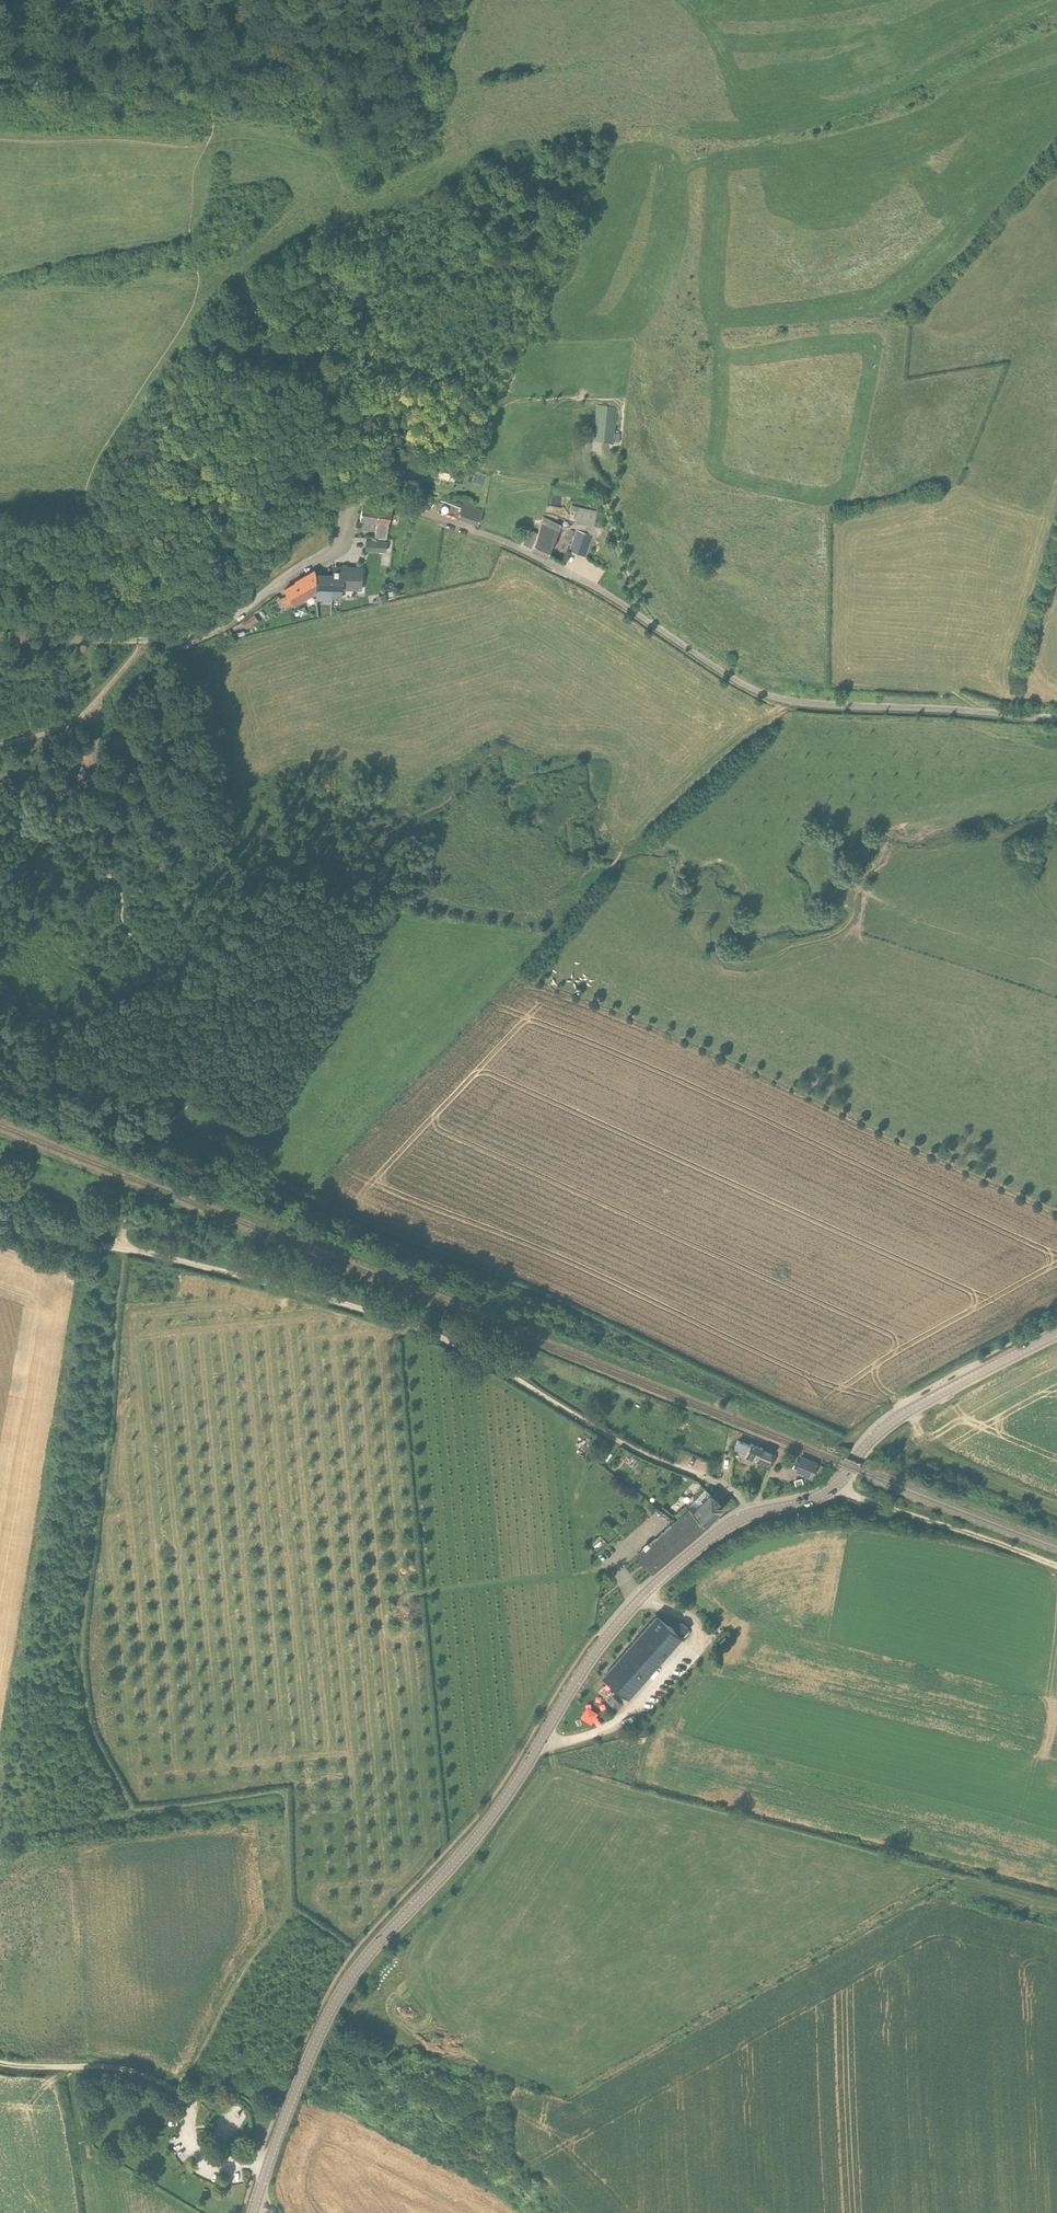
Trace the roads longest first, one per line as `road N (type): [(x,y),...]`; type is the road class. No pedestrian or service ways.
road 1 (tertiary): [(256,2203),(306,2066),(347,1983),(476,1838),(591,1658),(638,1601),(731,1523),(820,1496),(902,1415),(1056,1333)]
road 2 (unclassified): [(268,591),(337,548),(353,505),(369,498),(562,568),(773,698),(1056,719)]
road 3 (track): [(748,1506),(408,1325),(121,1246)]
road 4 (track): [(838,1483),(859,1500),(1056,1566)]
road 5 (track): [(172,1001),(192,1090),(186,1109),(158,1136),(128,1209)]
road 6 (track): [(188,2111),(175,2090),(124,2070),(0,2064)]
road 7 (track): [(171,1120),(72,1056),(73,1038),(114,999)]
road 8 (track): [(121,1246),(76,1244),(0,1223)]

